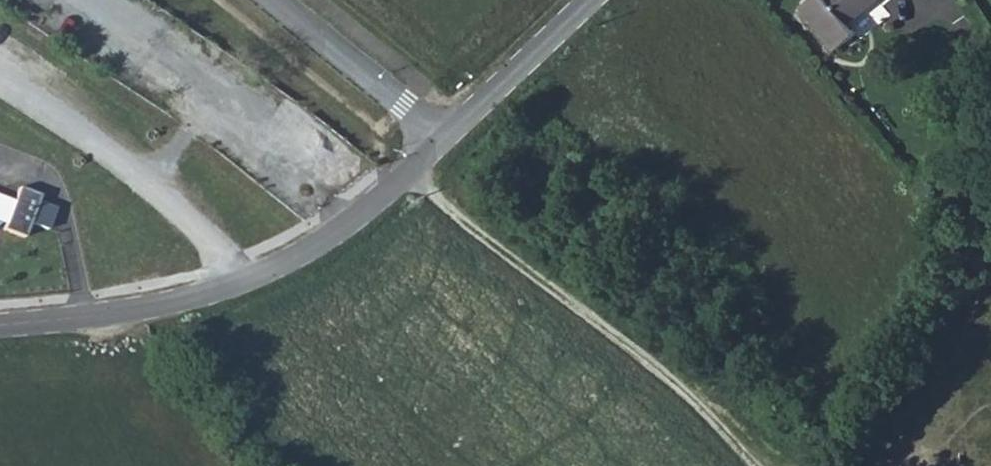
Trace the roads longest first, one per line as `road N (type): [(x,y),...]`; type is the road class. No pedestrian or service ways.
road 1 (residential): [(0,327),(90,317),(272,267),(331,235),(441,140)]
road 2 (track): [(408,173),(678,383),(753,465)]
road 3 (residential): [(274,0),(441,140)]
road 4 (residential): [(441,140),(585,0)]

